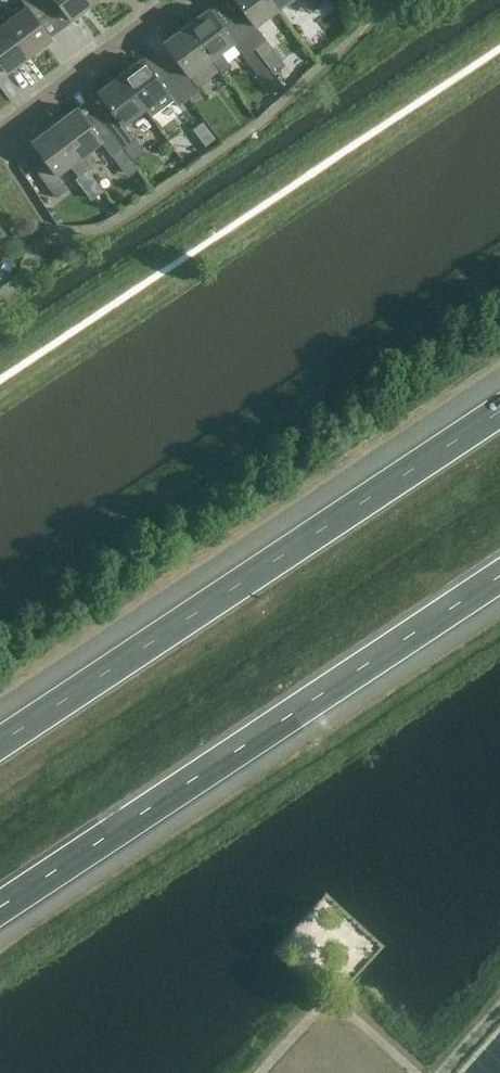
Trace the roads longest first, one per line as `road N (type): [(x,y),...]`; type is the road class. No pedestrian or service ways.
road 1 (motorway): [(0,908),(499,576)]
road 2 (motorway): [(499,412),(0,743)]
road 3 (residential): [(180,0),(0,134)]

